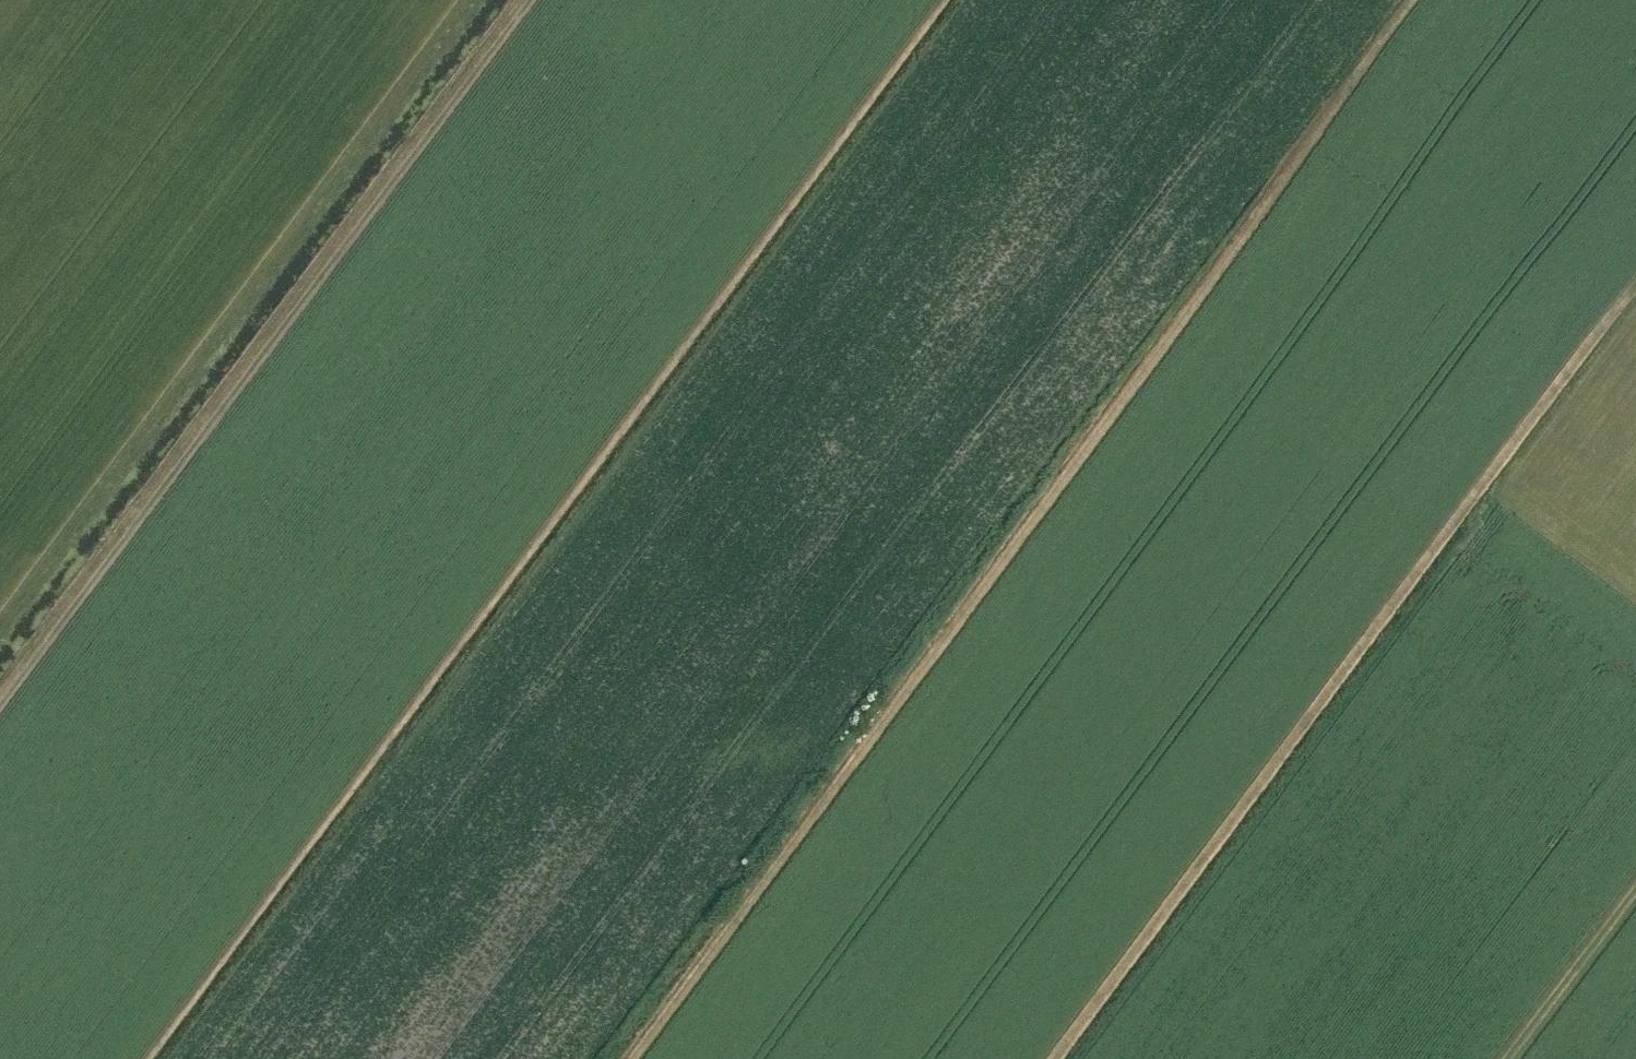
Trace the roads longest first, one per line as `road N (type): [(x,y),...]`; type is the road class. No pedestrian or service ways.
road 1 (track): [(527,0),(0,703)]
road 2 (track): [(1635,891),(1508,1058)]

